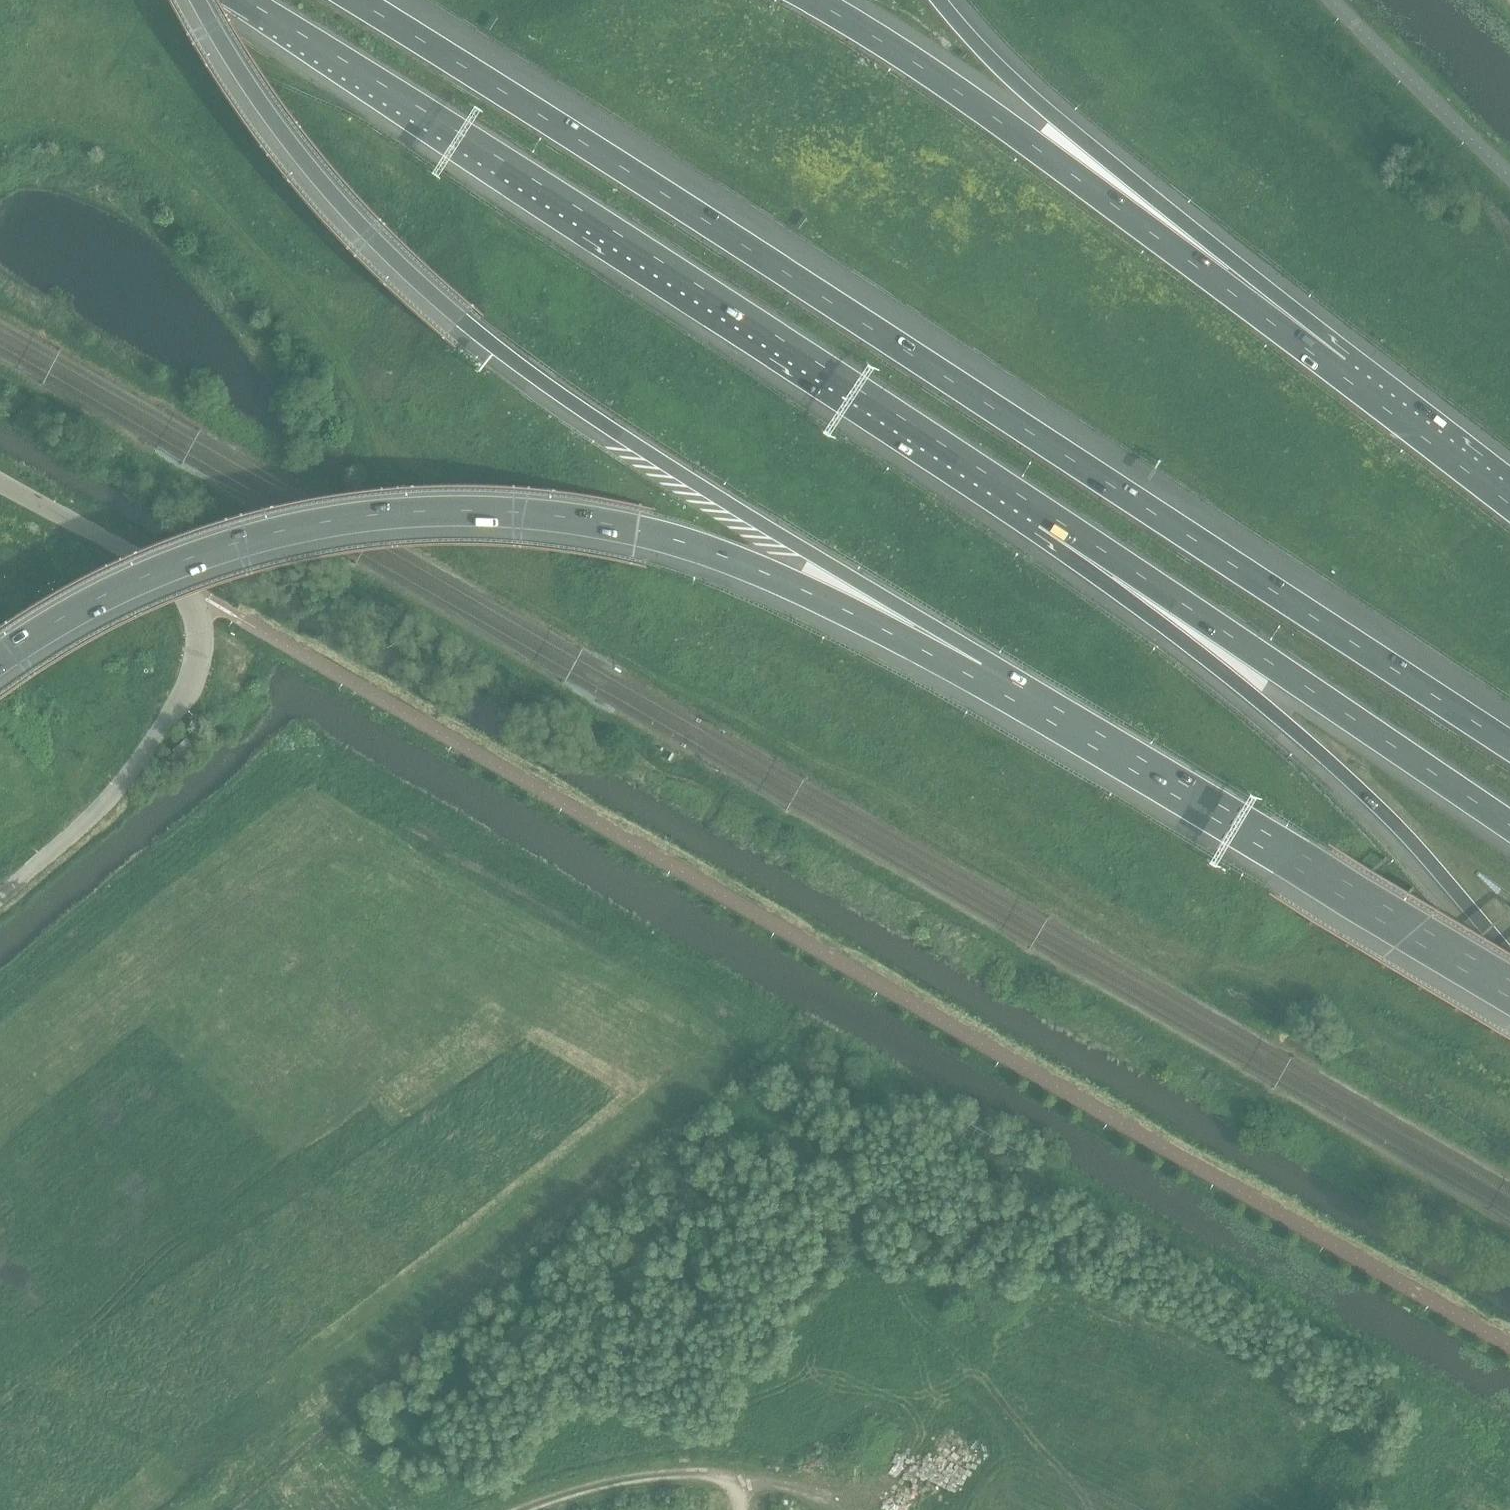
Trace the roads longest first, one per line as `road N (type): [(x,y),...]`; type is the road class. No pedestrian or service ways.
road 1 (motorway): [(1509,746),(357,0)]
road 2 (motorway): [(196,0),(319,182),(460,319),(594,418),(982,664)]
road 3 (motorway): [(0,653),(117,584),(224,543),(339,517),(464,509),(553,515),(677,540),(982,664)]
road 4 (motorway): [(245,0),(1045,511)]
road 5 (motorway): [(1045,511),(1384,813),(1509,955)]
road 6 (motorway): [(1337,372),(959,92),(813,0)]
road 7 (motorway): [(982,664),(1509,978)]
road 8 (unclassified): [(0,476),(98,532),(191,601),(200,644),(185,692),(147,749),(95,812),(0,893)]
road 9 (motorway): [(1045,511),(1509,825)]
road 10 (motorway): [(1337,372),(1027,93),(940,0)]
road 11 (track): [(744,1469),(593,1474),(519,1509)]
road 12 (motorway): [(1509,506),(1337,372)]

